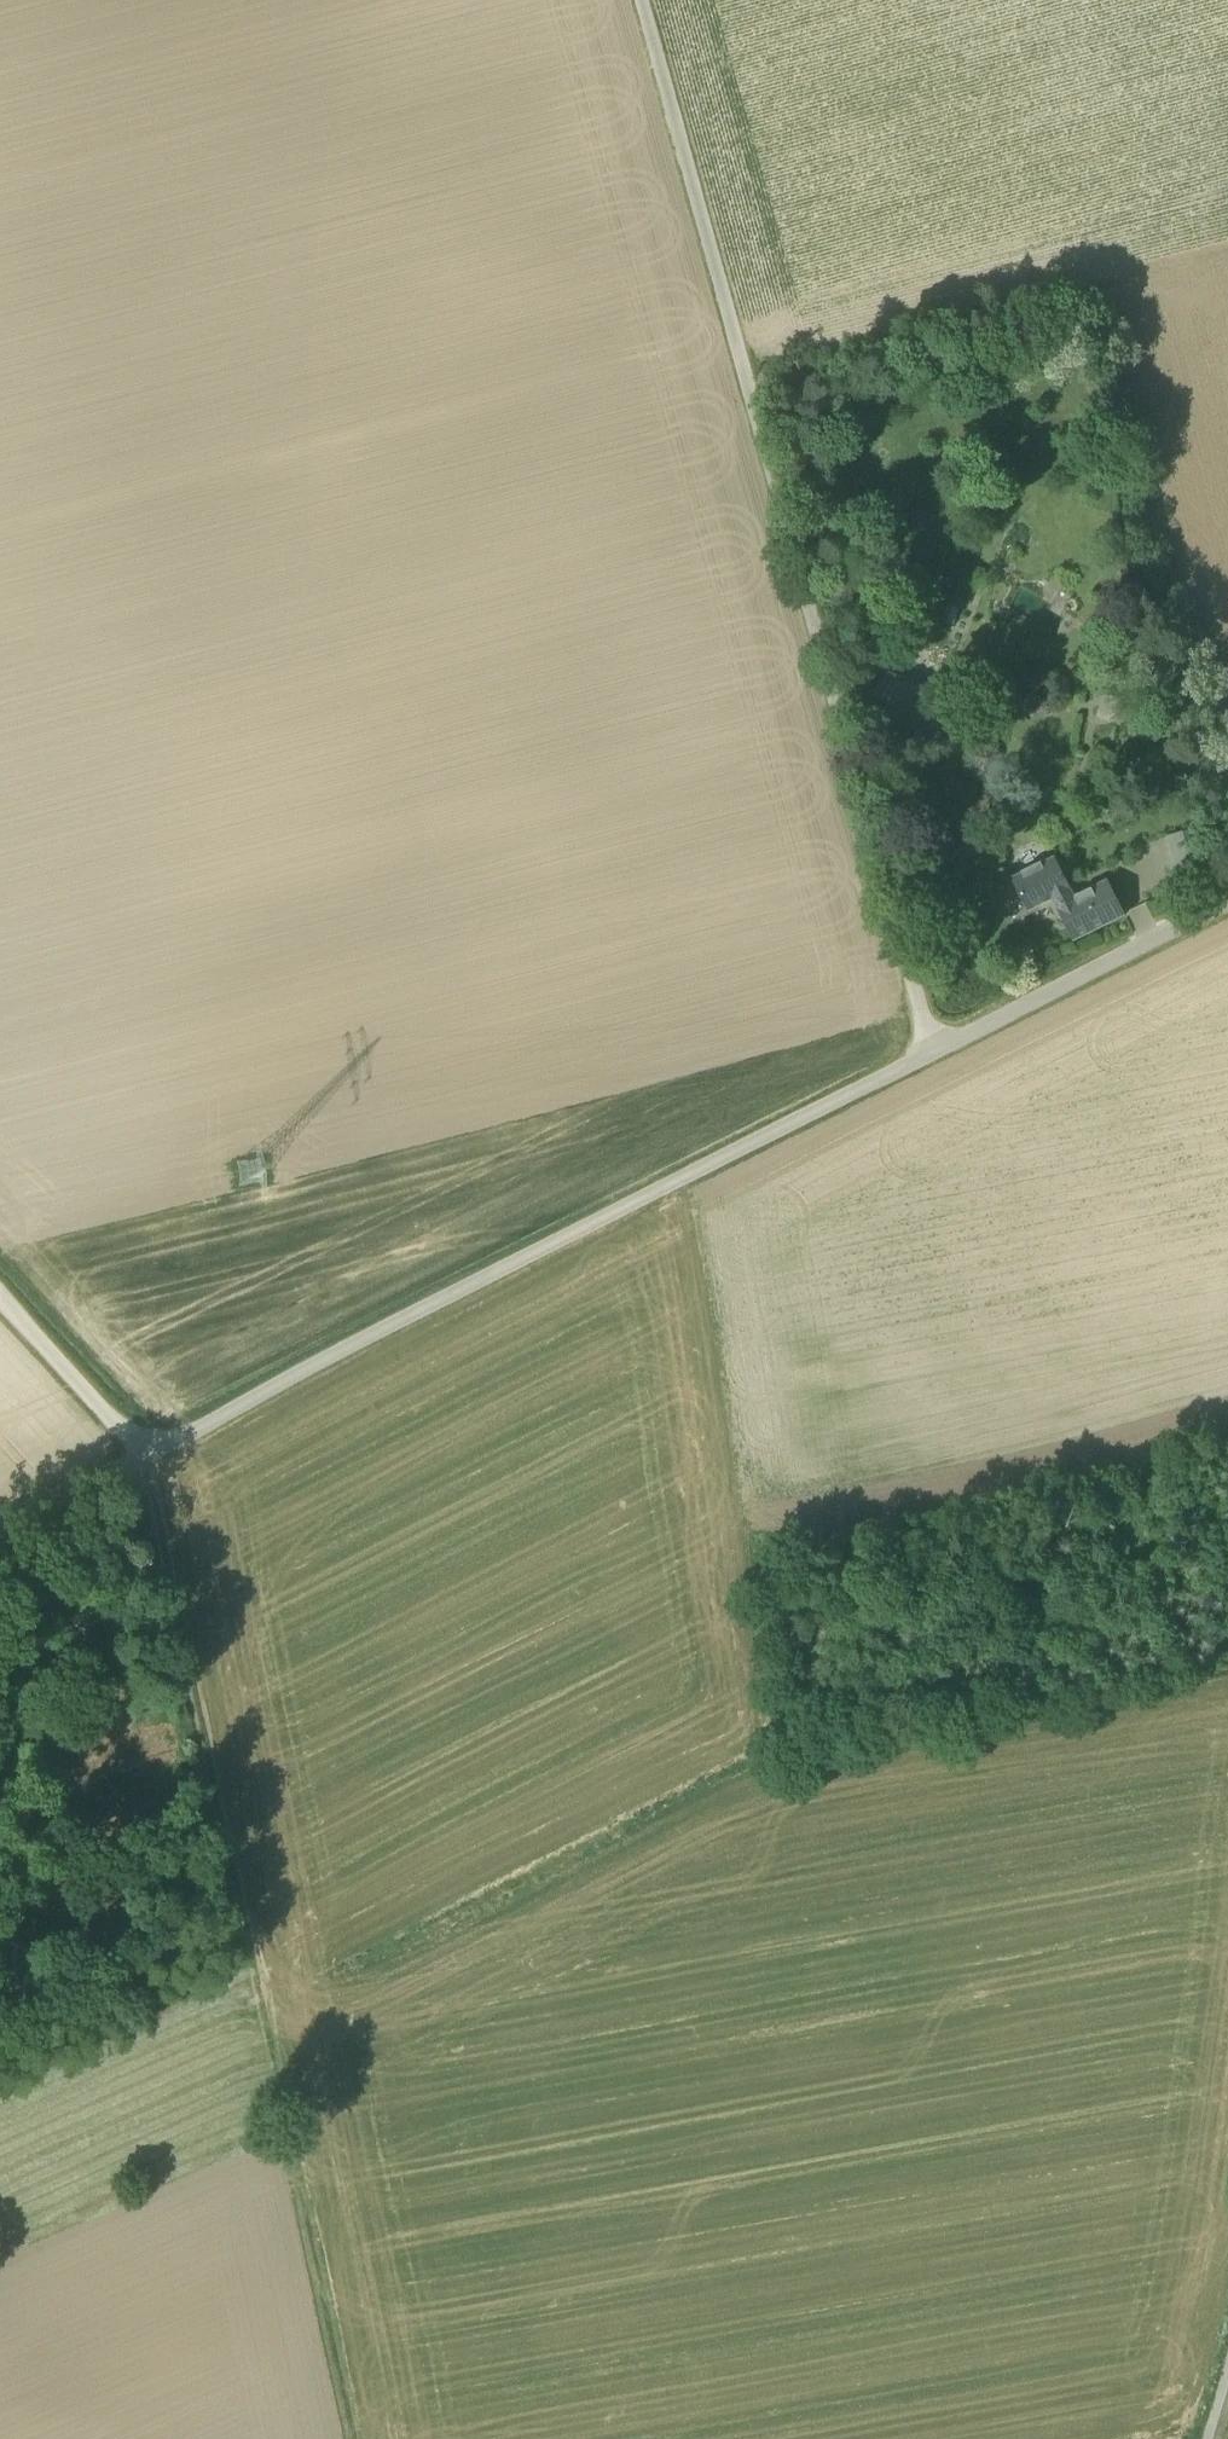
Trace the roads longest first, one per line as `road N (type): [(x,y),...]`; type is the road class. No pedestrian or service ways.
road 1 (unclassified): [(641,0),(933,1049)]
road 2 (track): [(139,1460),(355,2438)]
road 3 (unclassified): [(139,1460),(933,1049)]
road 4 (unclassified): [(933,1049),(1227,898)]
road 5 (unclassified): [(139,1460),(124,1433),(0,1301)]
road 6 (unclassified): [(0,1522),(139,1460)]

